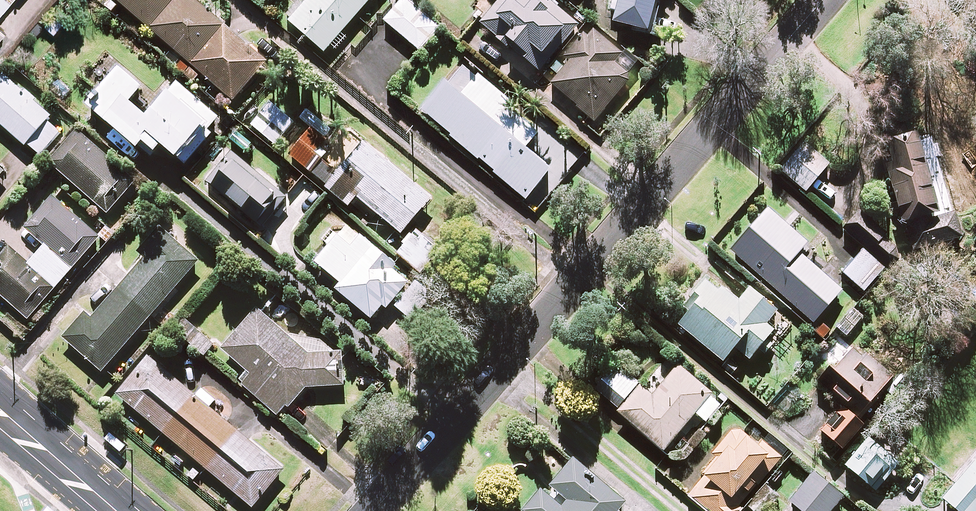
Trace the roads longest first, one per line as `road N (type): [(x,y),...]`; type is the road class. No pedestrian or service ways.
road 1 (residential): [(823,0),(374,510)]
road 2 (primary): [(113,510),(0,412)]

